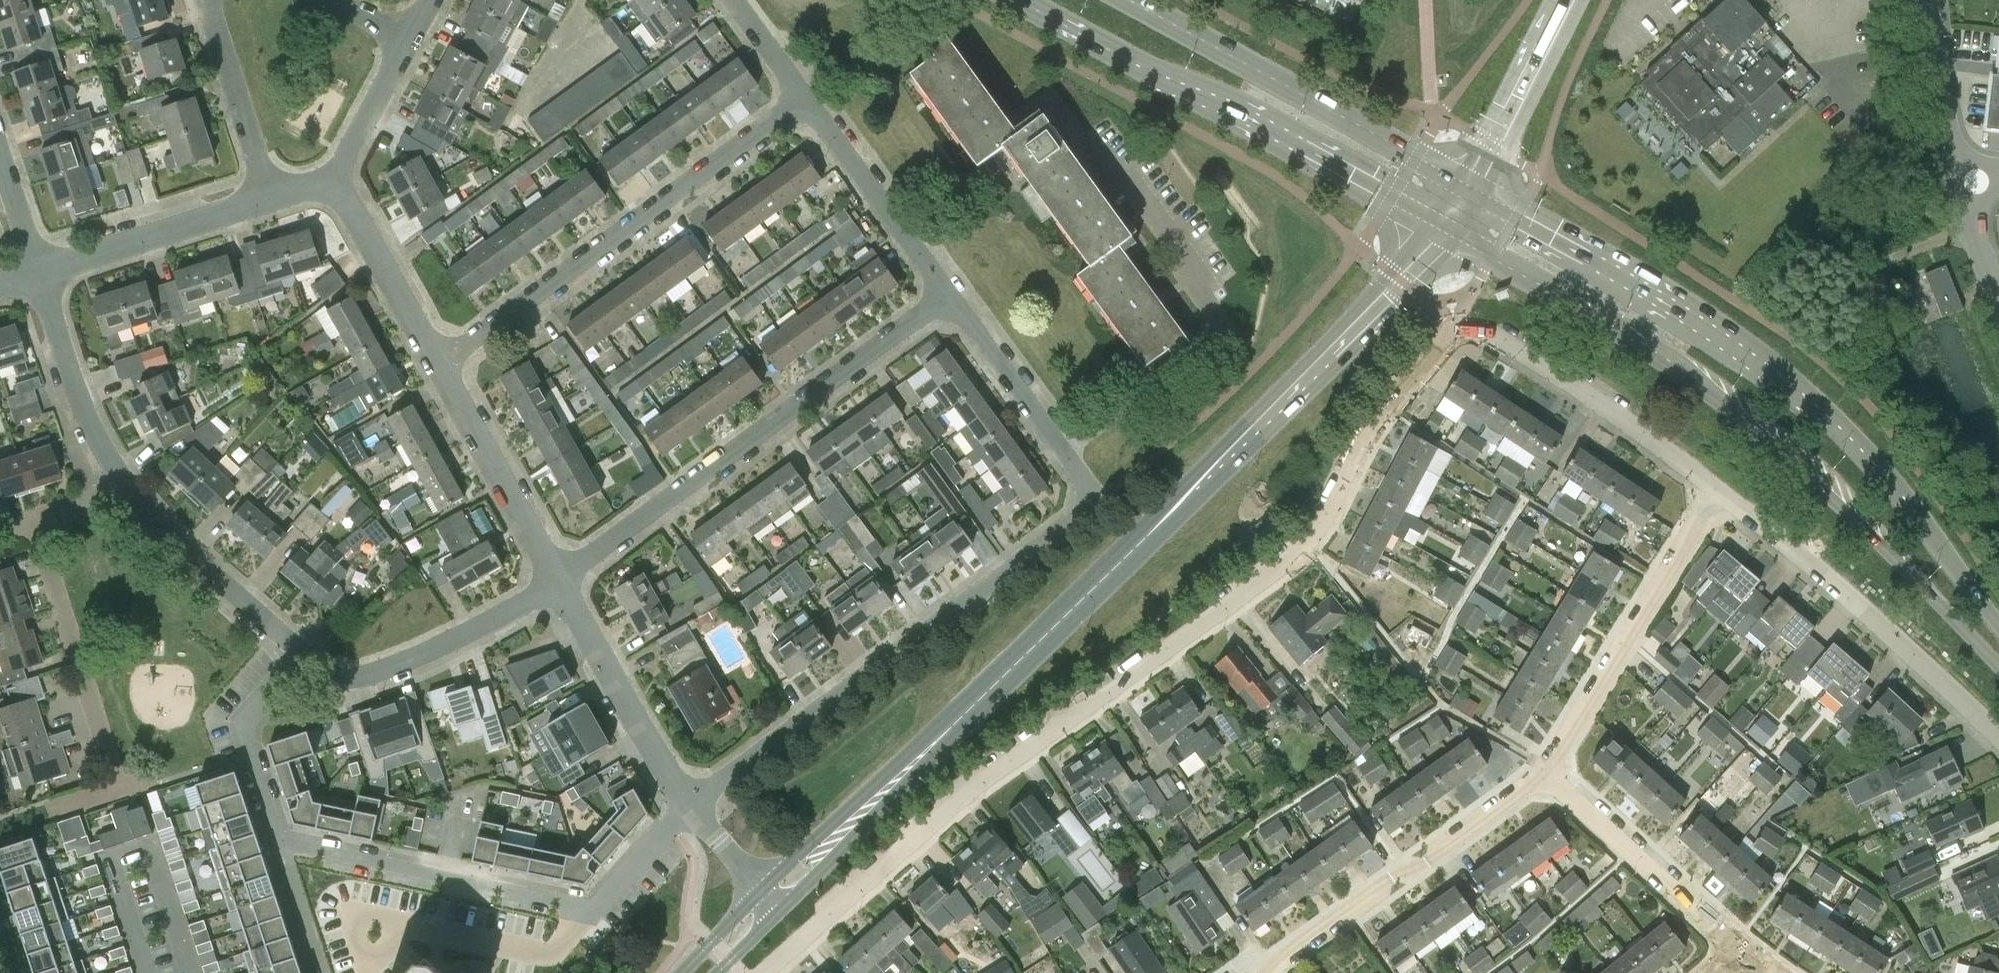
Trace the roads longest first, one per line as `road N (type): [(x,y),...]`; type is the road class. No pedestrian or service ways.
road 1 (residential): [(764,972),(1012,757),(1303,548),(1383,412),(1456,327)]
road 2 (primary): [(1439,226),(1711,390),(1843,501),(1998,669)]
road 3 (primary): [(1998,625),(1881,470),(1800,396),(1685,316),(1466,187)]
road 4 (tertiary): [(956,724),(1387,292),(1439,226)]
road 5 (residential): [(690,804),(1093,509),(1081,472),(1063,449)]
road 6 (residential): [(560,581),(947,299)]
road 7 (primary): [(1018,0),(1439,226)]
road 8 (residential): [(284,843),(593,909),(690,804)]
road 9 (residential): [(444,367),(806,96)]
road 10 (residential): [(1063,449),(1226,330),(1199,292),(1201,277),(1143,197),(1127,191),(1095,148)]
road 11 (primary): [(1466,187),(1127,0)]
road 12 (residential): [(1998,740),(1825,577),(1715,490)]
road 13 (residential): [(1273,972),(1552,772)]
road 14 (residential): [(1552,772),(1715,490)]
road 15 (residential): [(1715,490),(1590,395),(1492,336),(1456,327)]
road 16 (residential): [(560,581),(387,671),(363,677),(302,654)]
road 17 (residential): [(120,789),(38,520)]
road 18 (residential): [(302,654),(115,476)]
road 19 (residential): [(690,804),(560,581)]
road 20 (tertiary): [(780,911),(956,724)]
road 21 (residential): [(1740,946),(1552,772)]
road 22 (tertiary): [(956,724),(762,889)]
road 23 (residential): [(947,299),(806,96)]
road 24 (residential): [(560,581),(444,367)]
road 25 (residential): [(39,273),(264,205)]
road 26 (residential): [(115,476),(89,425),(39,273)]
road 27 (residential): [(444,367),(353,211),(330,188)]
road 28 (primary): [(1466,187),(1568,0)]
road 29 (residential): [(264,205),(208,0)]
road 30 (residential): [(302,654),(259,708),(252,735),(284,843)]
road 31 (residential): [(1063,449),(947,299)]
road 32 (unclassified): [(1963,171),(1934,0)]
road 33 (residential): [(330,188),(410,38)]
road 34 (residential): [(284,843),(282,861),(319,972)]
road 35 (residential): [(0,152),(39,273)]
road 36 (unclassified): [(1998,289),(1963,171)]

